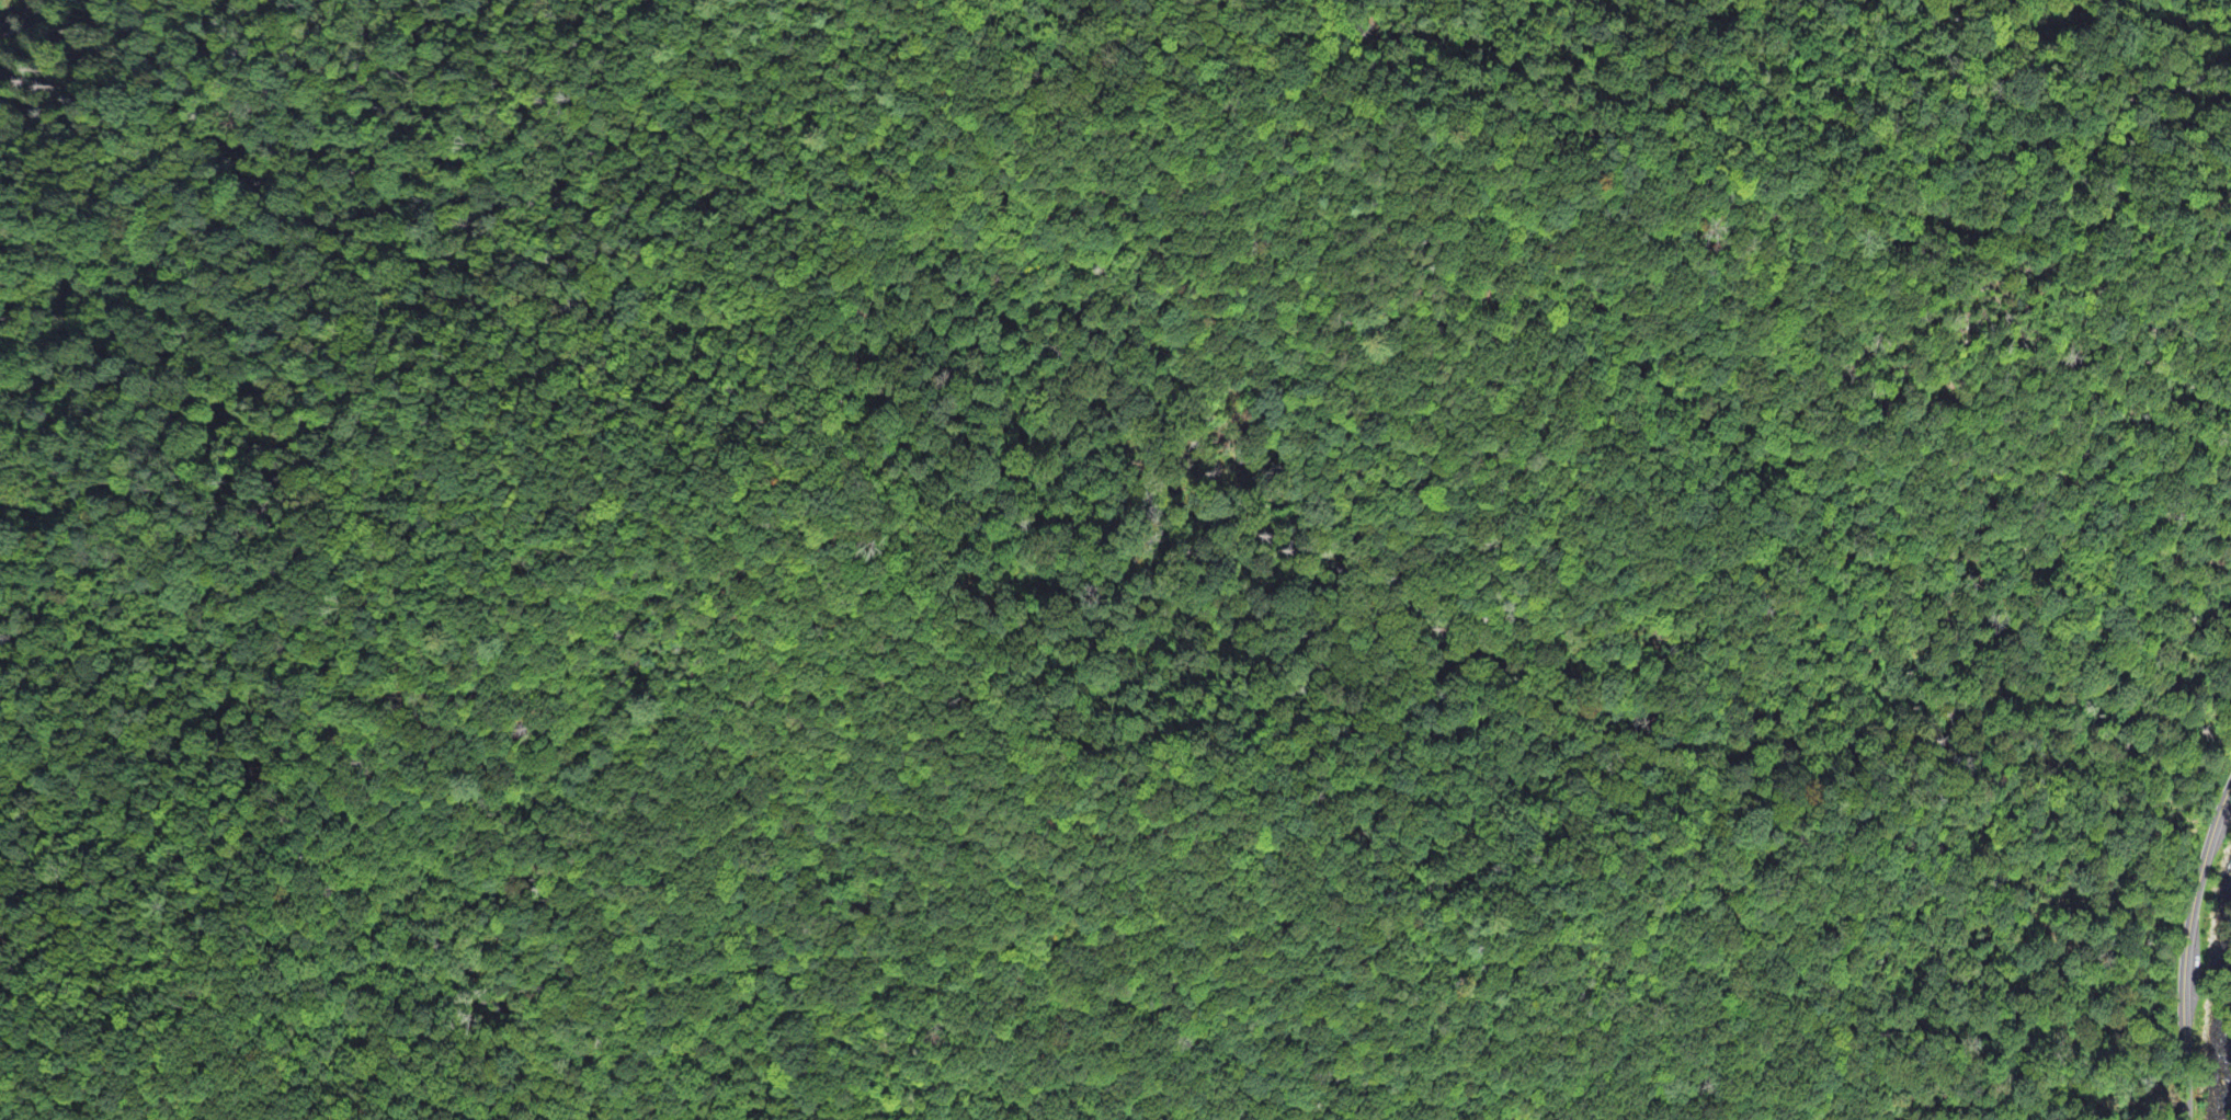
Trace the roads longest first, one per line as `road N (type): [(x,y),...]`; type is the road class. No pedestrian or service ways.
road 1 (tertiary): [(2230,785),(2186,946),(2186,1119)]

